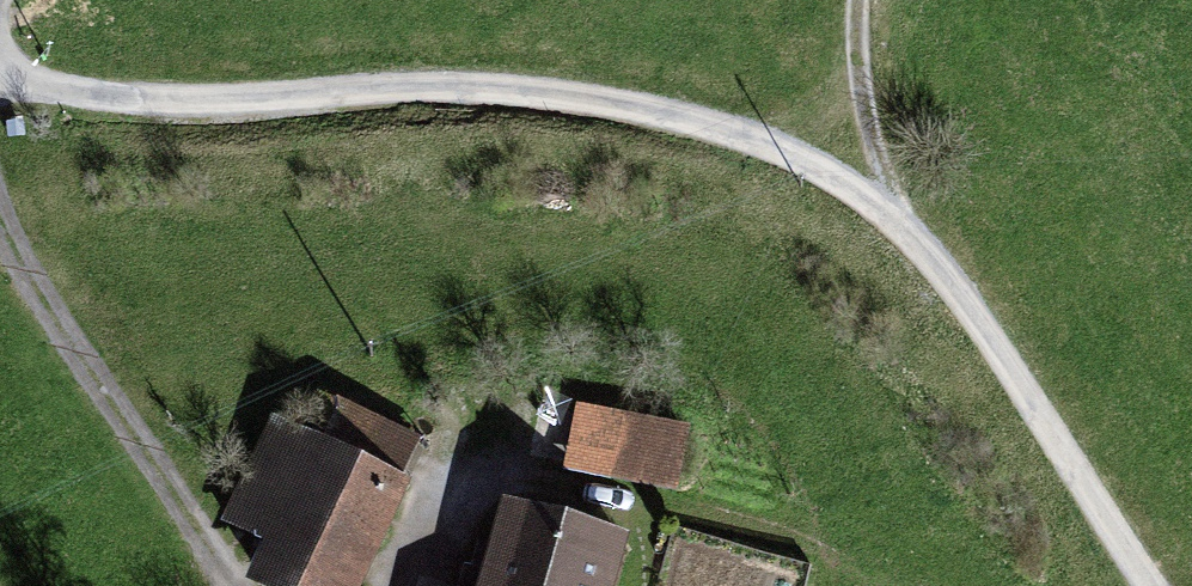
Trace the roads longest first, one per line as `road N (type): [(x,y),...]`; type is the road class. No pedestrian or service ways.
road 1 (track): [(0,76),(142,100),(485,88),(635,105),(740,131),(892,213),(960,298),(1149,585)]
road 2 (track): [(0,227),(119,424),(242,585)]
road 3 (track): [(892,213),(860,103),(854,0)]

